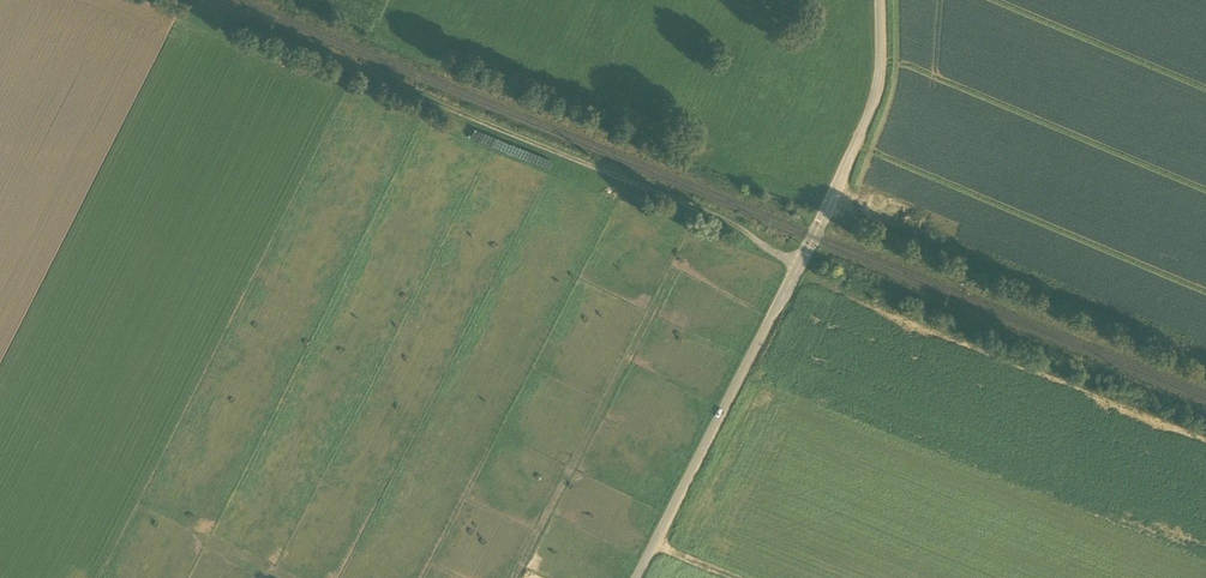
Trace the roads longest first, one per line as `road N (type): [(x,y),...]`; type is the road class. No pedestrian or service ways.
road 1 (track): [(178,0),(710,213),(795,261)]
road 2 (unclassified): [(636,577),(879,83),(877,0)]
road 3 (track): [(1205,369),(818,210)]

